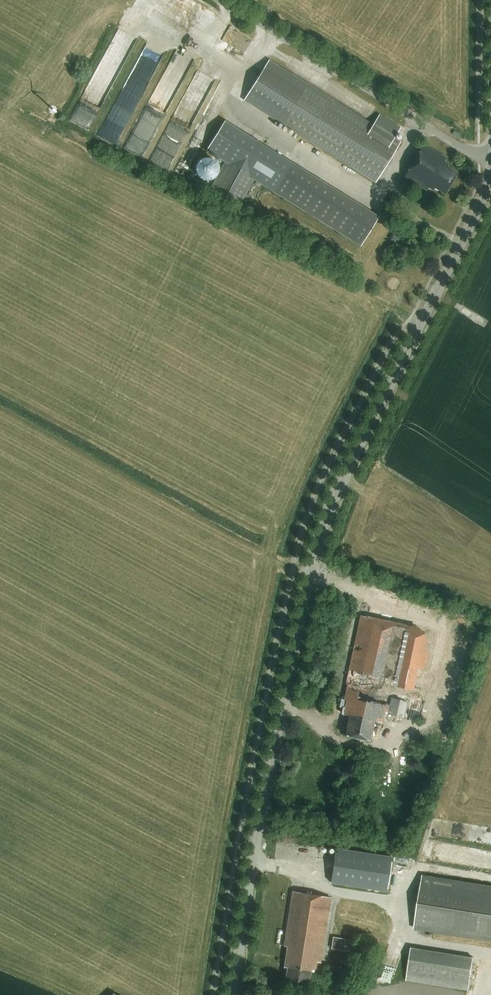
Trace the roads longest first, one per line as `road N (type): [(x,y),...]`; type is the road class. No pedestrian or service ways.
road 1 (secondary): [(232,994),(253,856),(327,517),(490,176)]
road 2 (unclassified): [(490,160),(220,0)]

